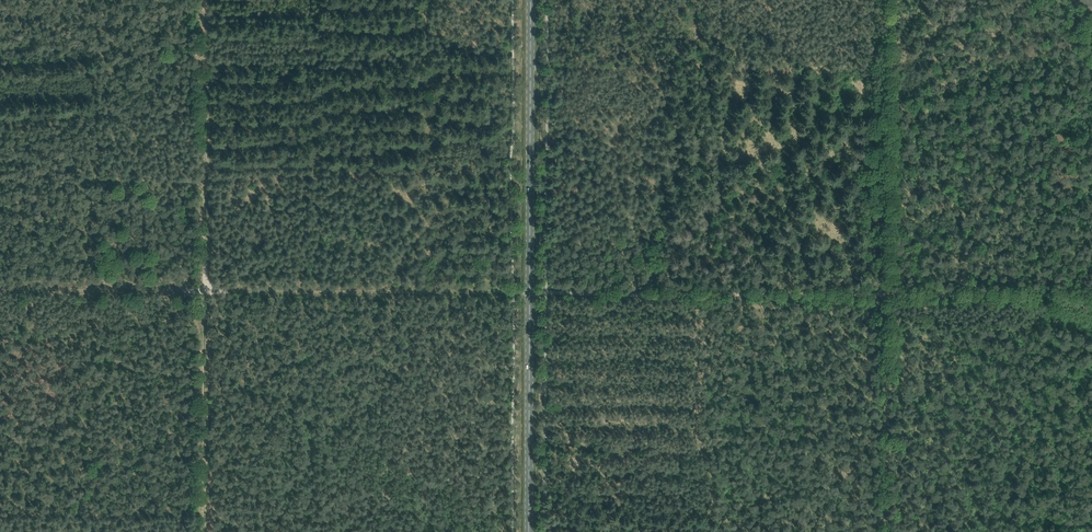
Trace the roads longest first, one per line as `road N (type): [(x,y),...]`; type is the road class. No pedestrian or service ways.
road 1 (track): [(0,291),(692,295)]
road 2 (track): [(205,531),(206,0)]
road 3 (primary): [(530,531),(530,0)]
road 4 (track): [(886,65),(583,63)]
road 5 (track): [(706,531),(706,466),(689,421),(692,295)]
road 6 (track): [(885,531),(883,294)]
road 7 (track): [(883,294),(1091,296)]
road 8 (track): [(692,295),(883,294)]
road 9 (track): [(883,294),(886,175)]

